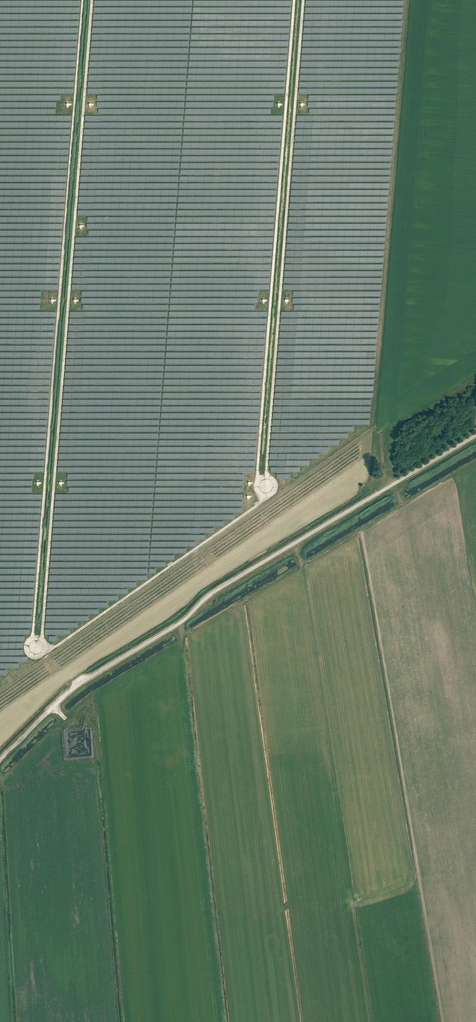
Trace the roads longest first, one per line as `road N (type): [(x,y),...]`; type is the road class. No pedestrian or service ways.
road 1 (track): [(93,0),(37,648),(83,0)]
road 2 (track): [(37,648),(55,648),(259,505),(266,488),(304,0)]
road 3 (unclassified): [(54,707),(220,588),(475,435)]
road 4 (track): [(295,0),(257,474)]

